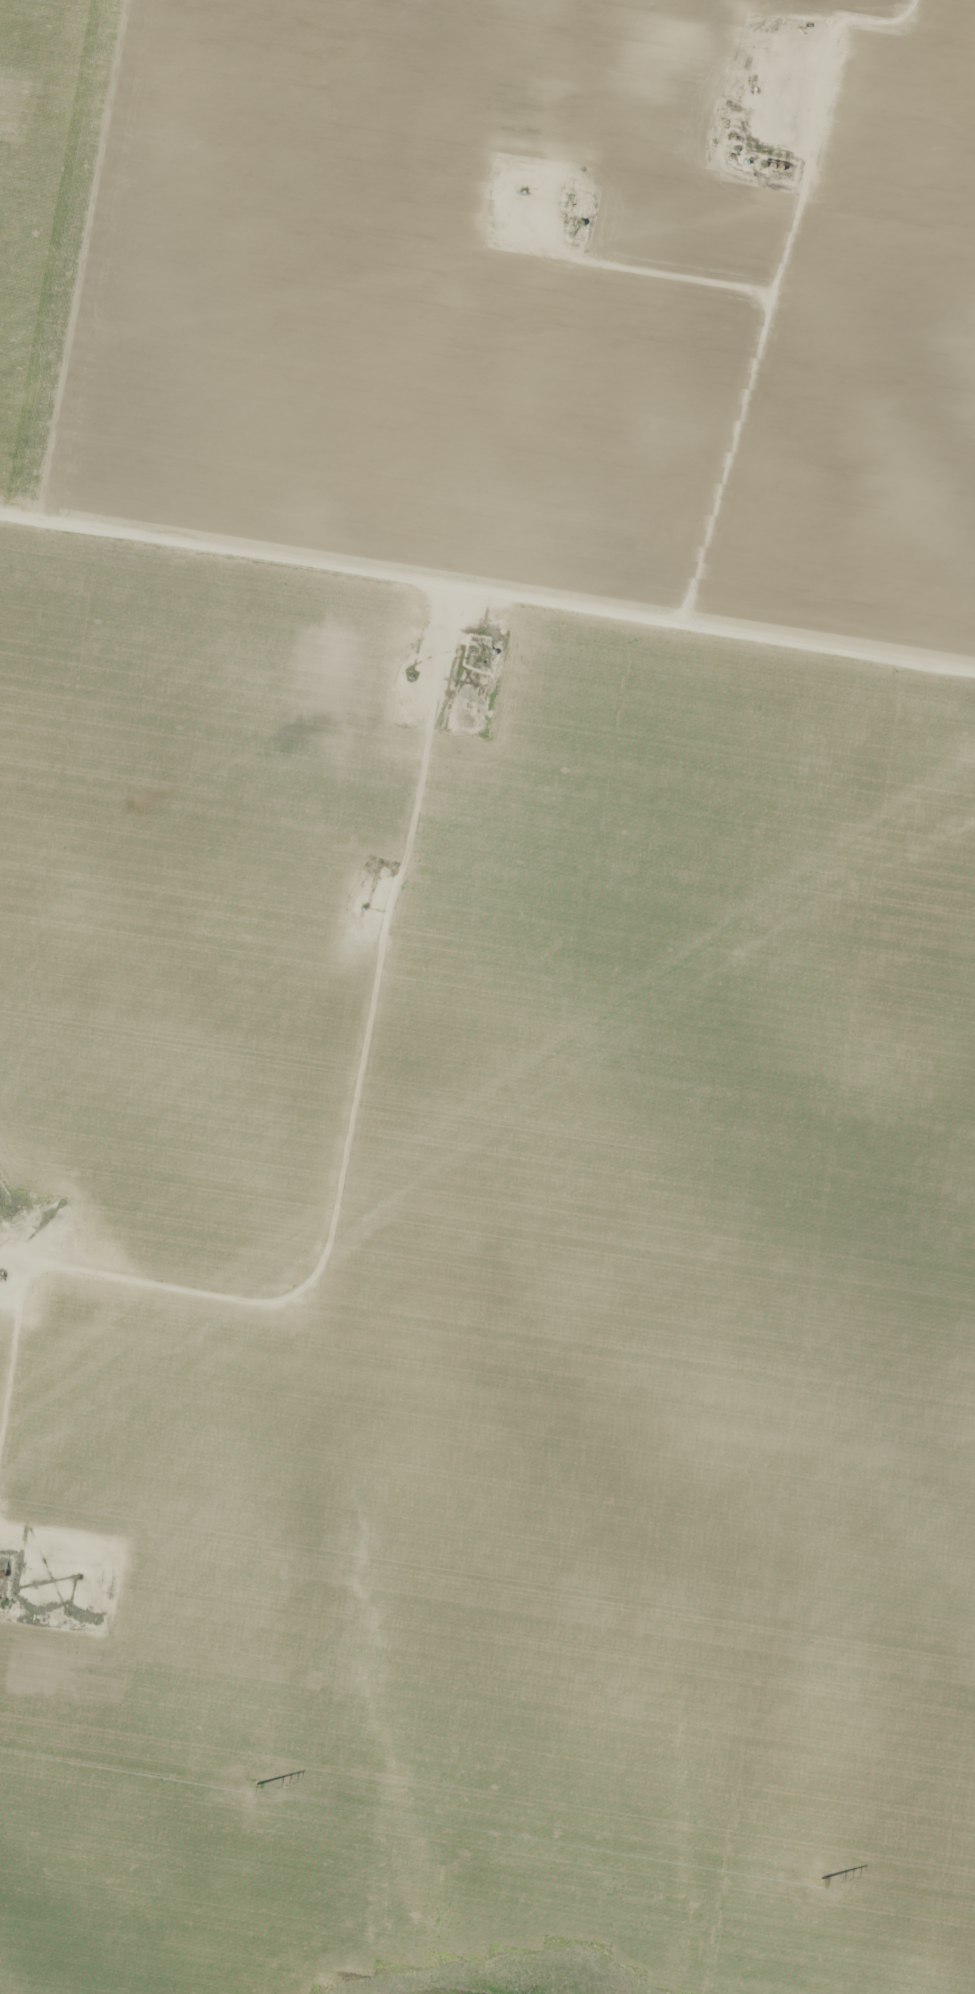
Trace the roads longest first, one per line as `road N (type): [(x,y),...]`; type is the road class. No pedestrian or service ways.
road 1 (residential): [(0,487),(974,658)]

